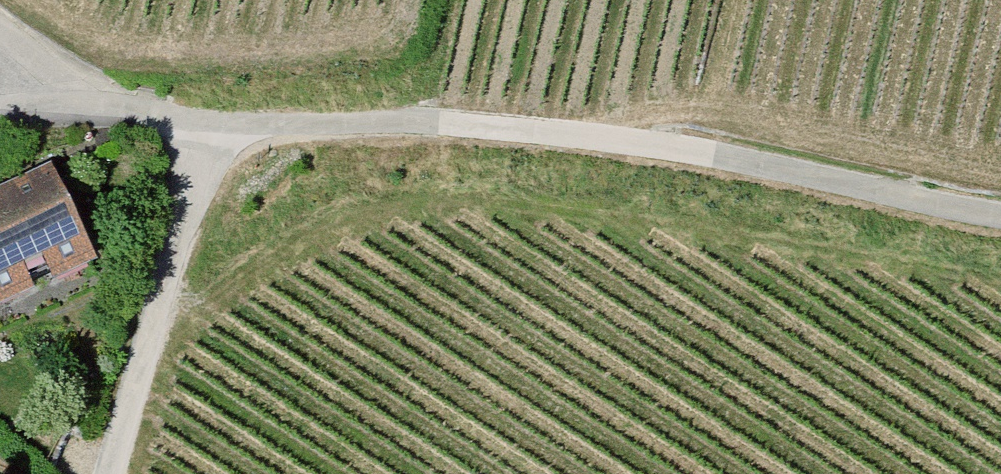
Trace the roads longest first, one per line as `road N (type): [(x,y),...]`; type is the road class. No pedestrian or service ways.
road 1 (residential): [(214,135),(612,144),(1000,211)]
road 2 (residential): [(114,473),(214,135)]
road 3 (track): [(748,0),(738,38),(612,144)]
road 4 (residential): [(64,86),(214,135)]

